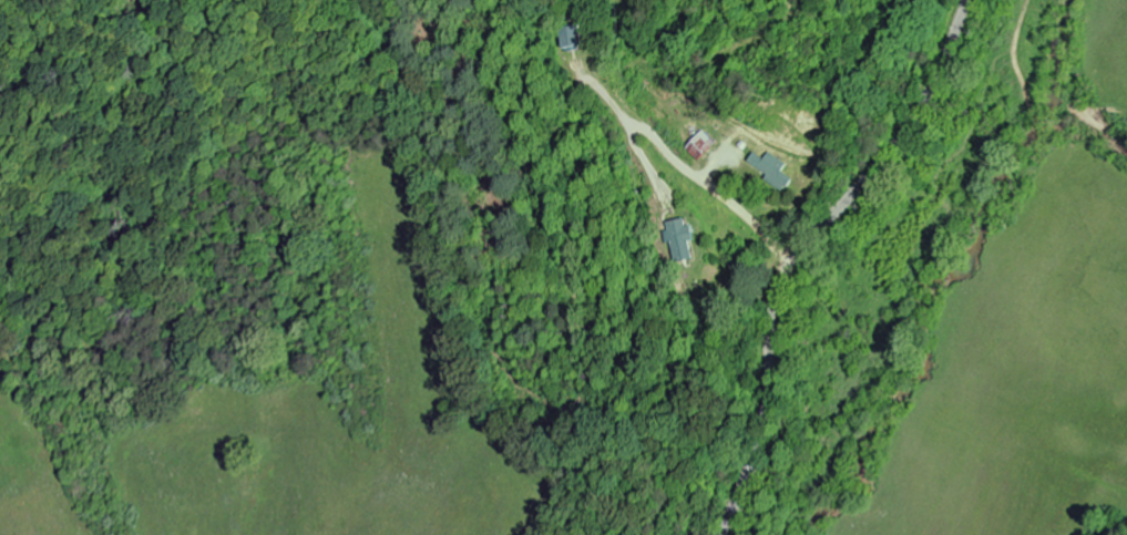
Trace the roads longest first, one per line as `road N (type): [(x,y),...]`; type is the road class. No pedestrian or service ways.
road 1 (residential): [(968,0),(918,113),(793,263),(772,316),(754,465),(721,534)]

